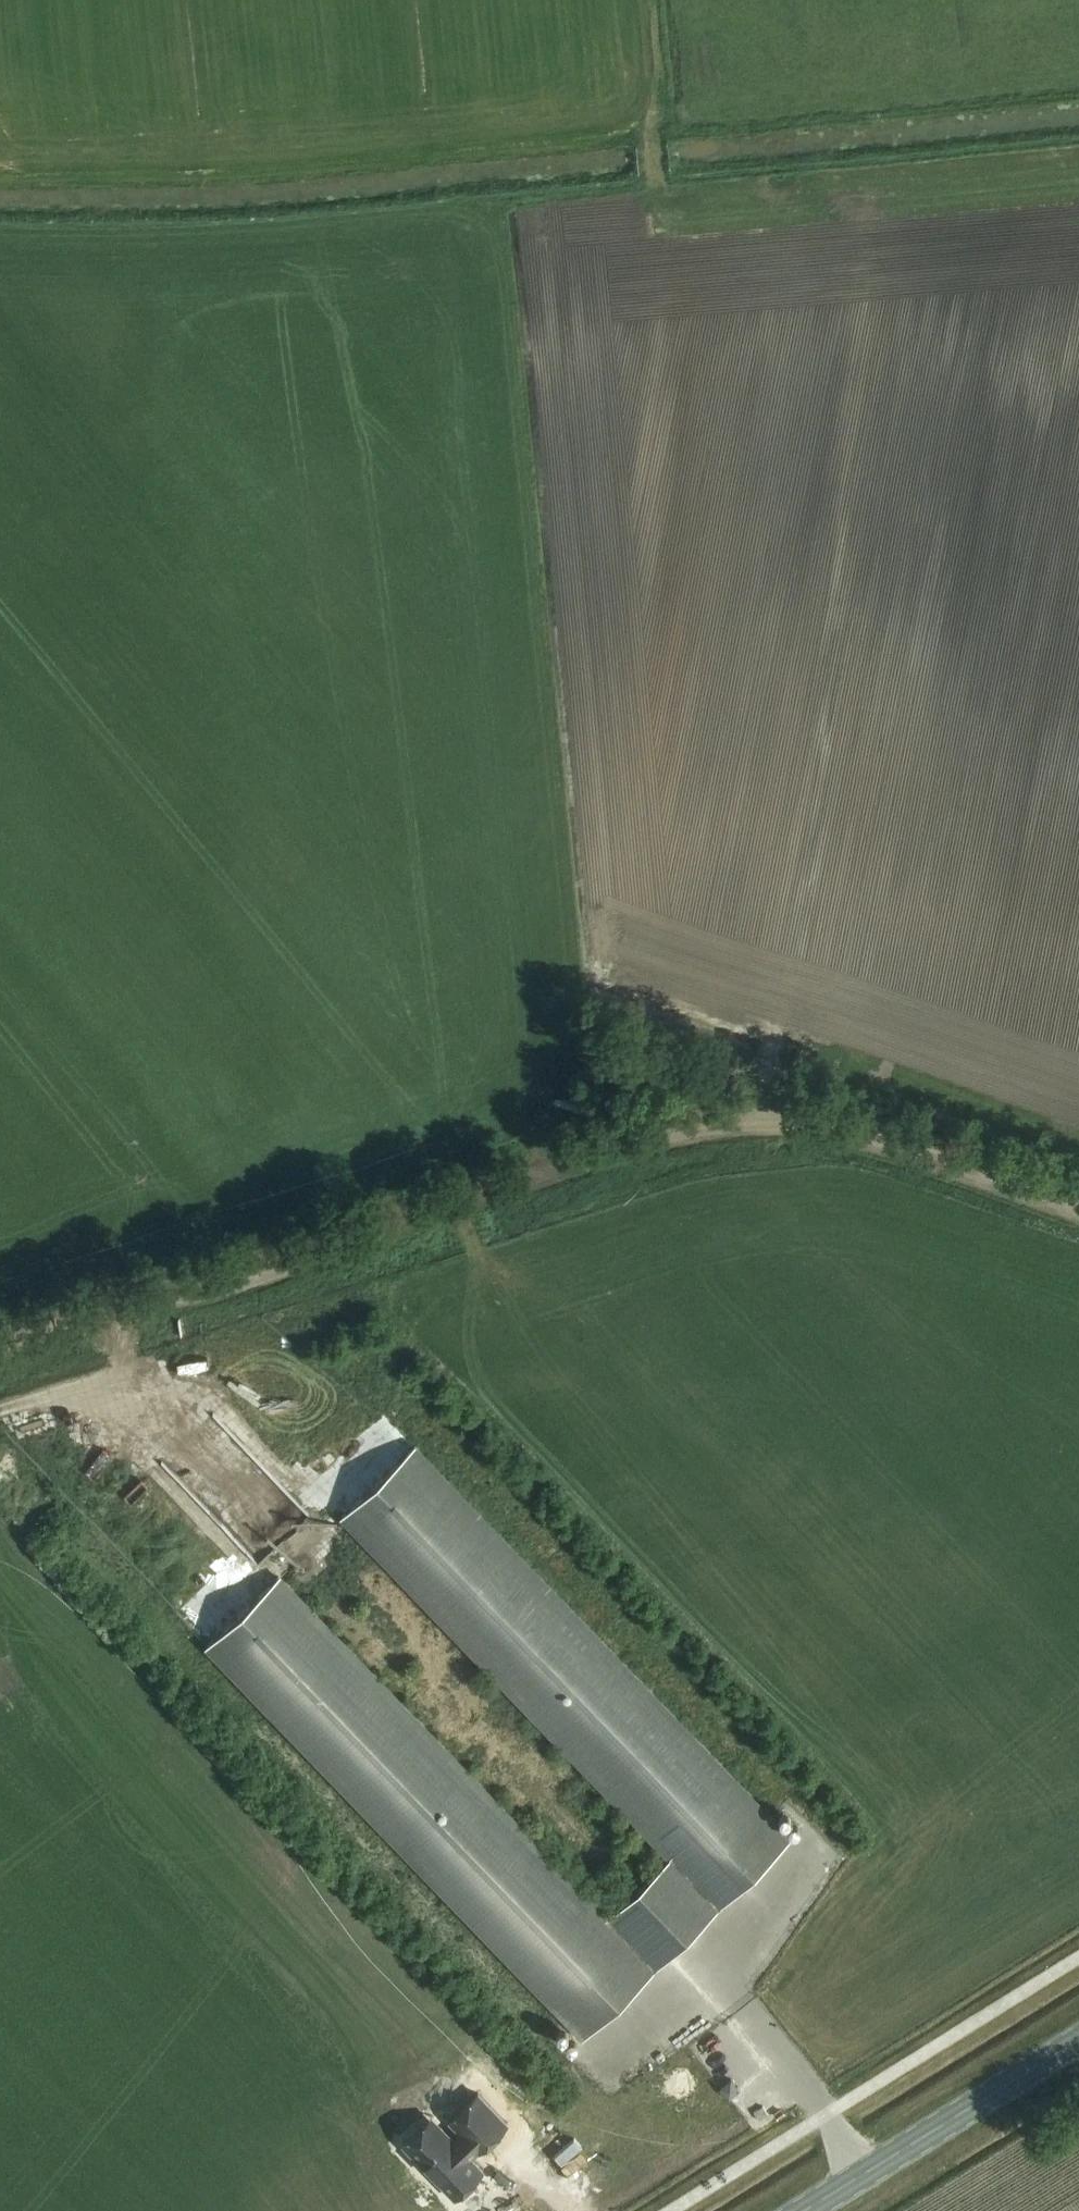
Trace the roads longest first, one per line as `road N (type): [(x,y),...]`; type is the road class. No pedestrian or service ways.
road 1 (track): [(1078,1207),(849,1126),(730,1123),(0,1349)]
road 2 (primary): [(804,2210),(1078,2040)]

